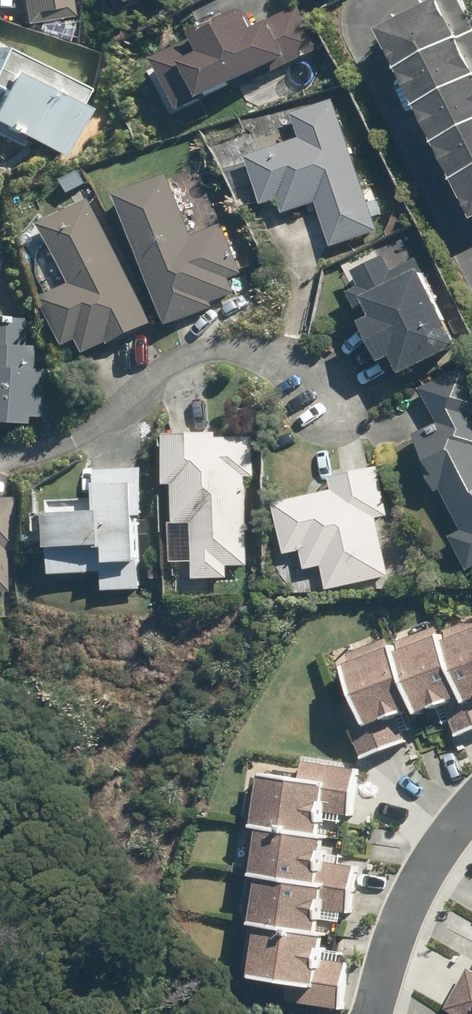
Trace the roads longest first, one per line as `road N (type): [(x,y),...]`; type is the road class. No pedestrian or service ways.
road 1 (residential): [(327,402),(284,364),(250,350),(210,352),(188,357),(62,443),(0,453)]
road 2 (residential): [(471,808),(432,857),(404,910),(370,1013)]

